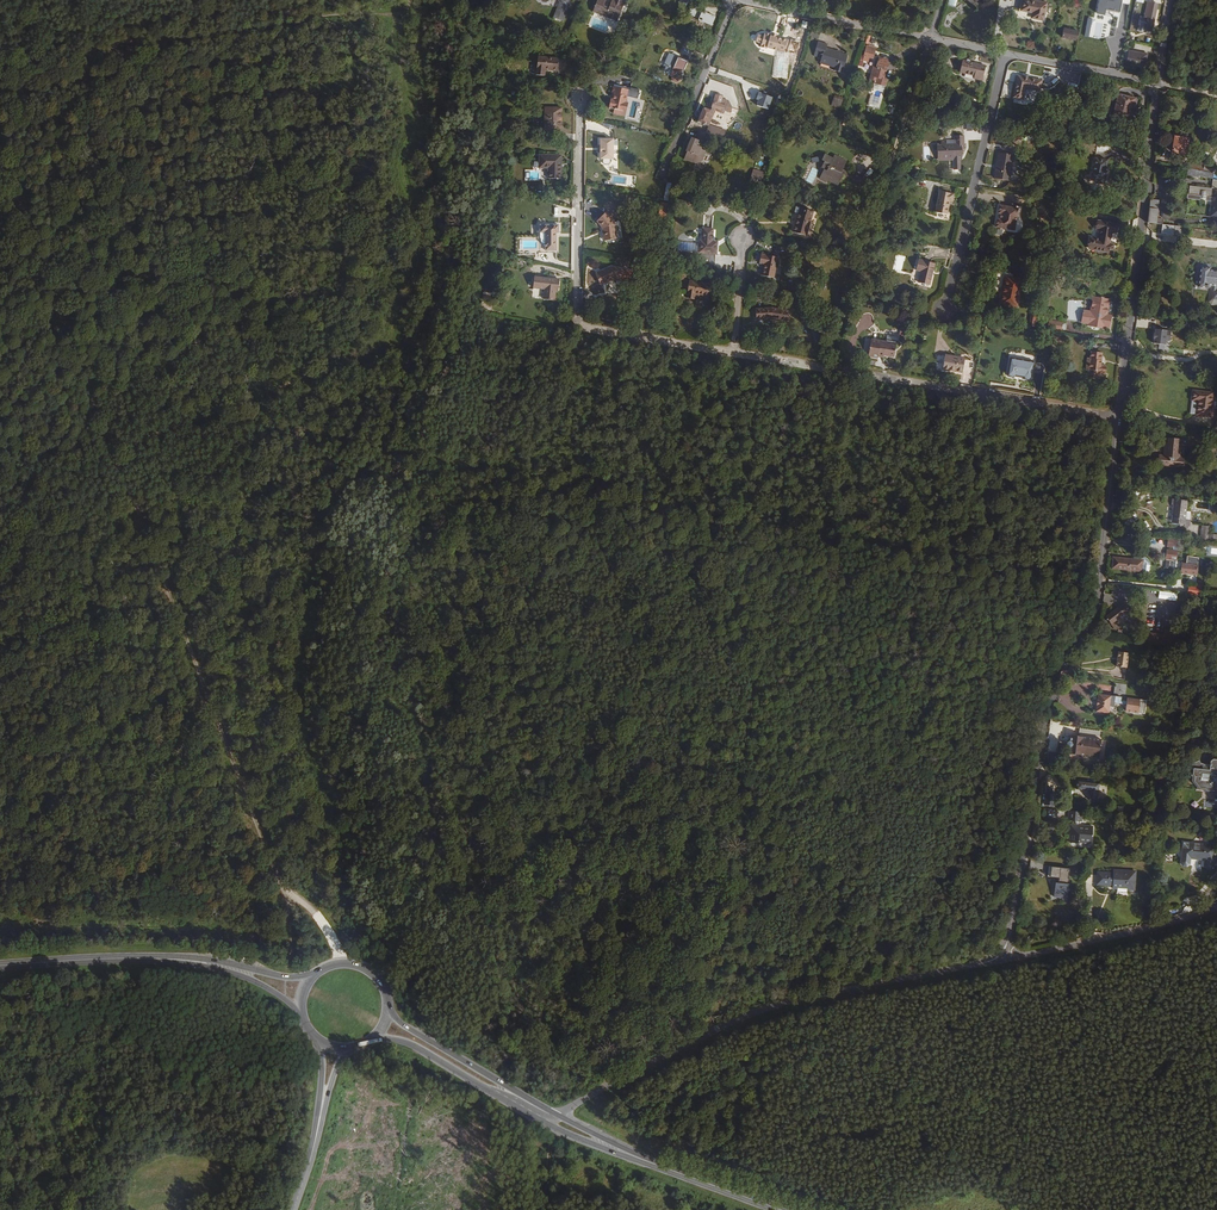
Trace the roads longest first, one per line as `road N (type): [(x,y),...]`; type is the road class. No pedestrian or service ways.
road 1 (track): [(294,975),(280,890),(114,447)]
road 2 (residential): [(1005,951),(1020,911),(1054,678),(1087,629),(1103,586),(1121,419)]
road 3 (unclassified): [(558,1113),(746,1018),(981,968),(1005,951)]
road 4 (residential): [(736,354),(1121,419)]
road 5 (residential): [(576,95),(576,313),(593,329),(736,354)]
road 6 (residential): [(1121,419),(1160,84)]
road 7 (track): [(114,447),(0,151)]
road 8 (residential): [(943,305),(1001,52)]
road 9 (residential): [(1216,914),(1017,960),(1005,951)]
road 10 (primary): [(558,1113),(403,1023),(388,1005)]
road 11 (residential): [(927,37),(733,0)]
road 12 (track): [(887,173),(939,0)]
road 13 (primary): [(0,966),(178,958)]
road 14 (primary): [(485,1086),(554,1127),(634,1156)]
road 15 (residential): [(1001,52),(1160,84)]
road 16 (primary): [(634,1156),(783,1209)]
road 17 (unclassified): [(678,135),(733,0)]
road 18 (primary): [(312,974),(178,958)]
road 19 (primary): [(178,958),(255,980),(300,1011)]
road 20 (primary): [(371,1038),(412,1044),(485,1086)]

